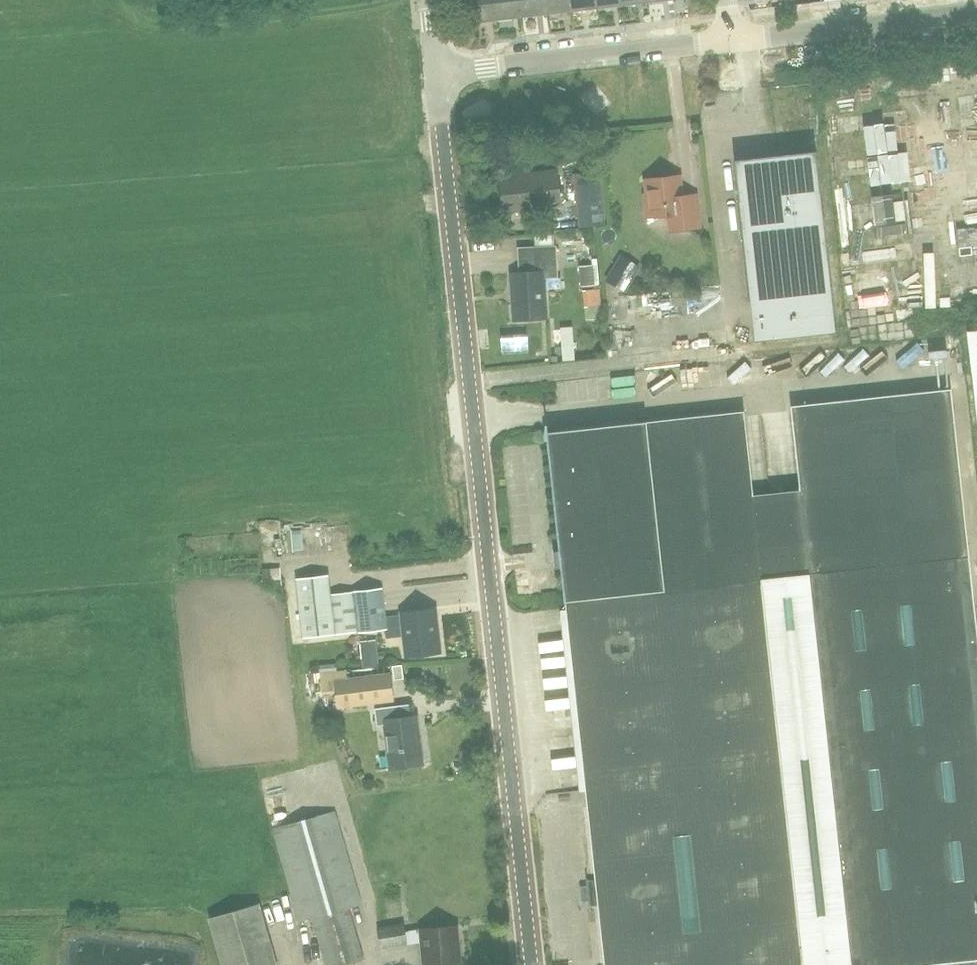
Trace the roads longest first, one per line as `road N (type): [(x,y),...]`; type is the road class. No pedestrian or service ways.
road 1 (unclassified): [(532,964),(437,77)]
road 2 (residential): [(437,77),(732,41)]
road 3 (residential): [(732,41),(976,12)]

